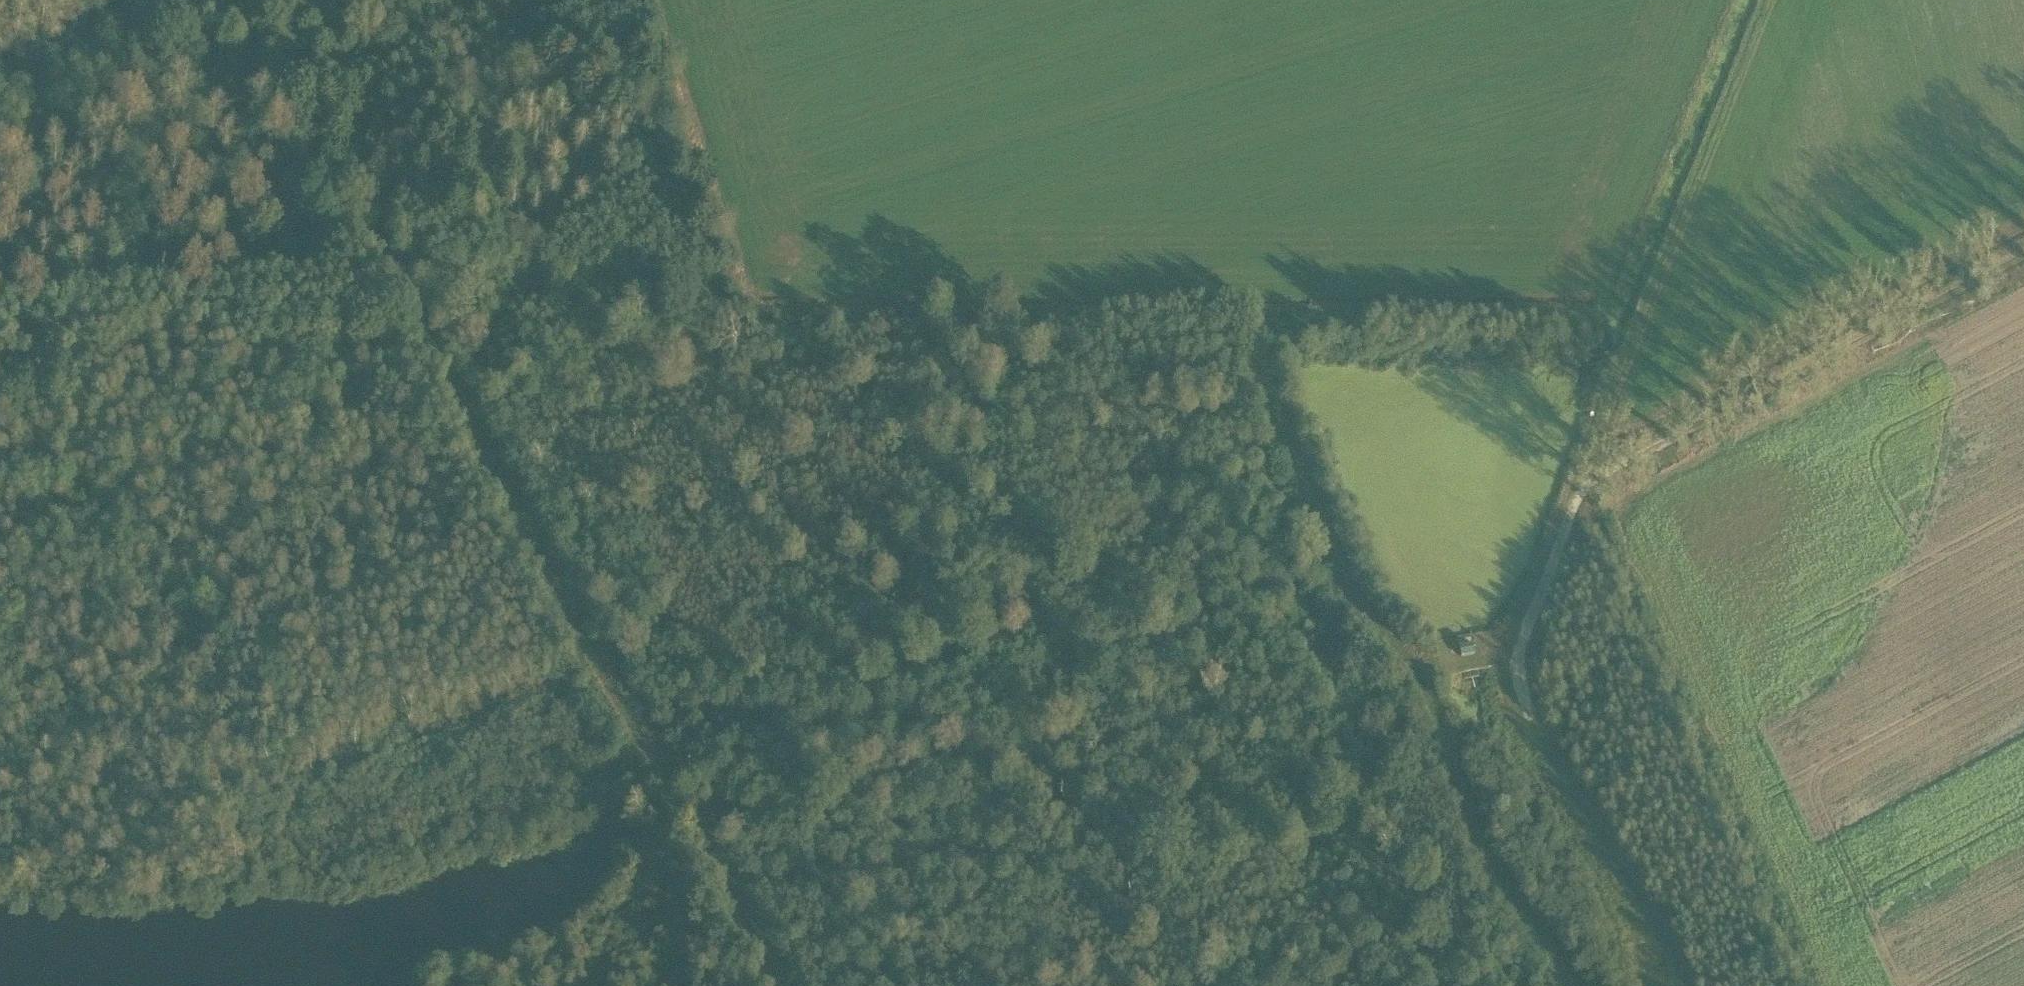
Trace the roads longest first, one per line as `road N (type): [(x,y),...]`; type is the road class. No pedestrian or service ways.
road 1 (track): [(1504,646),(1416,665),(1376,619),(1334,549),(1267,387),(1261,364),(1269,337),(1313,317),(1589,313),(1605,305),(1725,0)]
road 2 (track): [(1685,985),(1650,899),(1557,757),(1504,646),(1627,332)]
road 3 (track): [(2023,237),(1580,458)]

